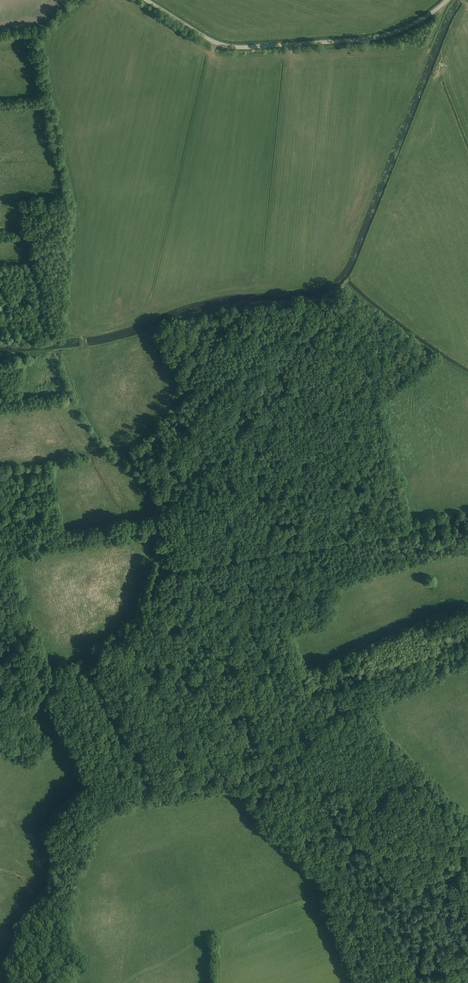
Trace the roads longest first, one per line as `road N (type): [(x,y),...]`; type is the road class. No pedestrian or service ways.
road 1 (track): [(129,529),(156,529),(163,558),(189,564),(467,518)]
road 2 (unclassified): [(149,0),(235,46),(385,36),(446,0)]

